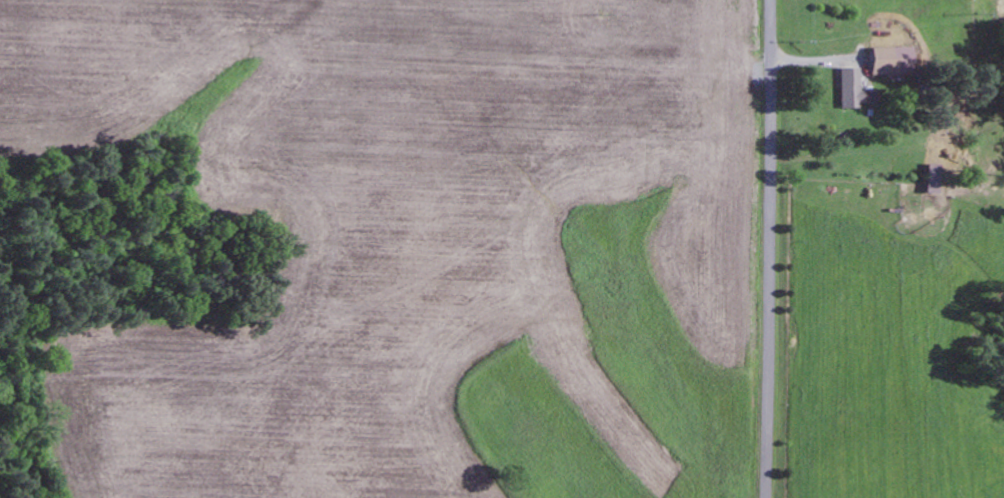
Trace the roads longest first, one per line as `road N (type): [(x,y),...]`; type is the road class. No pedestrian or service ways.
road 1 (residential): [(766,497),(769,0)]

